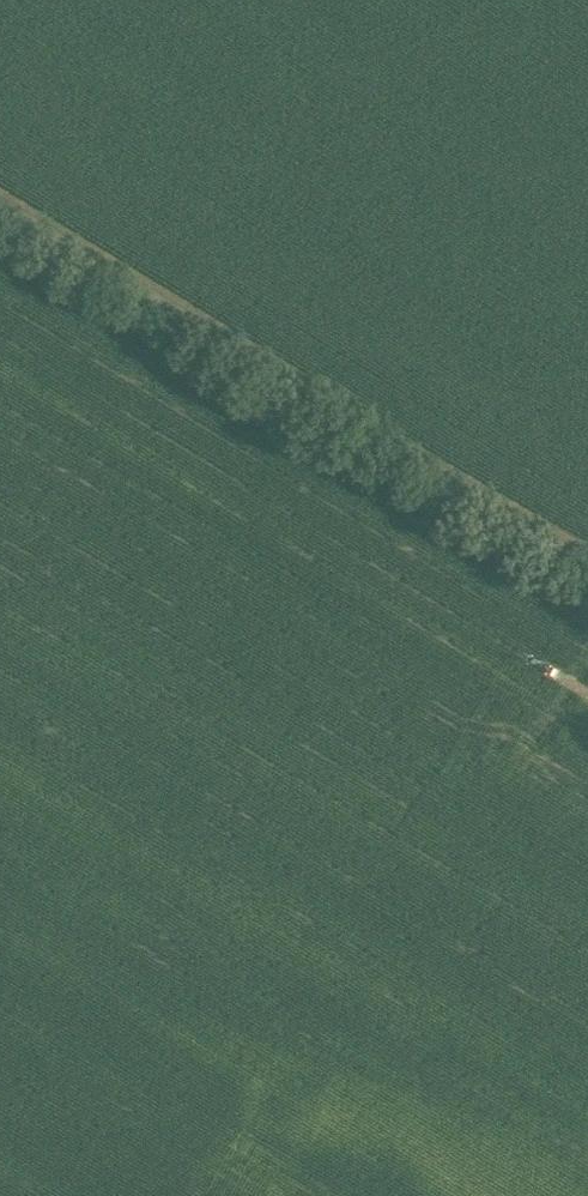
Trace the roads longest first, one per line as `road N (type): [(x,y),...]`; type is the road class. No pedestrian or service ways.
road 1 (unclassified): [(587,565),(0,184)]

